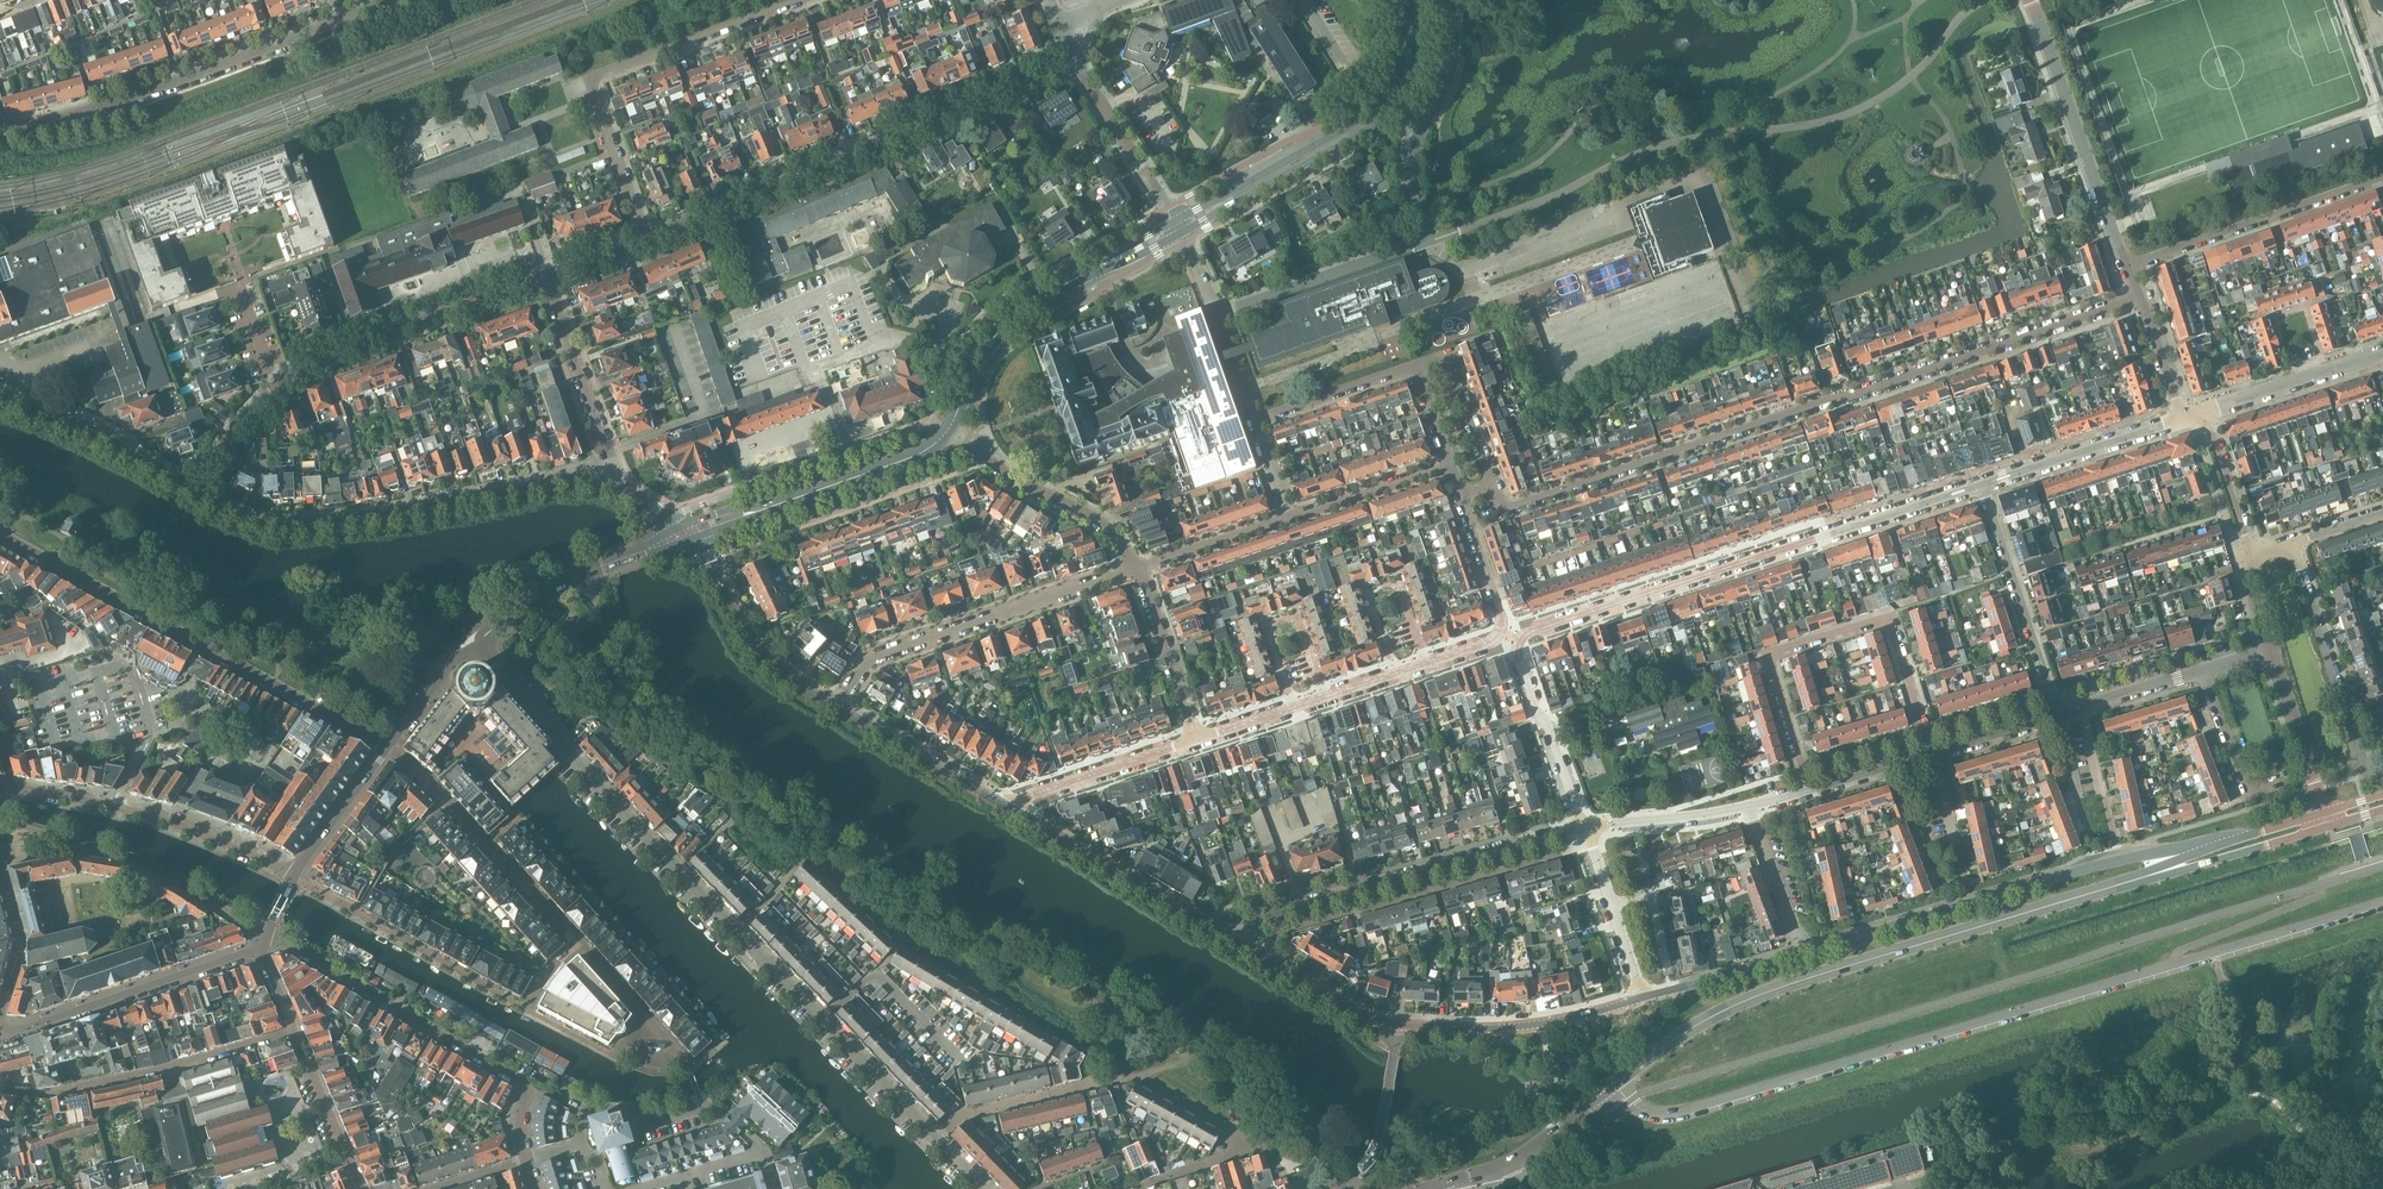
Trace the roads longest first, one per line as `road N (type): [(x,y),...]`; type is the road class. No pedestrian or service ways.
road 1 (residential): [(1615,1084),(1646,1111),(1689,1109),(2382,901)]
road 2 (residential): [(480,639),(682,876),(986,1188)]
road 3 (residential): [(2140,295),(1515,508),(1499,501),(1493,482)]
road 4 (residential): [(1582,827),(1519,654),(1526,633),(1983,484)]
road 5 (tertiary): [(1615,1084),(1747,1000),(2127,882)]
road 6 (residential): [(647,240),(1076,62)]
road 7 (residential): [(0,534),(387,747)]
road 8 (tertiary): [(612,485),(562,479),(296,526),(245,518),(196,490)]
road 9 (tertiary): [(1641,998),(1545,1023),(1399,1027),(1362,1018),(1238,944)]
road 10 (residential): [(0,130),(179,80),(389,0)]
road 11 (residential): [(1933,752),(1893,628),(1876,621),(1771,658),(1808,789)]
road 12 (residential): [(799,0),(594,80),(647,240)]
road 13 (tertiary): [(2176,857),(2076,870),(1805,951)]
road 14 (residential): [(527,1159),(524,1083),(268,934)]
road 15 (residential): [(1238,944),(1294,908),(1582,827)]
road 16 (tertiary): [(1181,234),(1379,120),(1415,67),(1412,0)]
road 17 (tertiary): [(1398,0),(1405,47),(1378,104),(1174,222)]
road 18 (residential): [(836,710),(875,656),(1137,568)]
road 19 (tertiary): [(0,788),(156,815),(295,875)]
road 20 (residential): [(276,388),(327,355),(546,277)]
road 21 (residential): [(2126,268),(2031,0)]
road 22 (residential): [(17,1094),(108,1083),(293,1031)]
road 23 (residential): [(0,1028),(260,948)]
road 24 (residential): [(2126,268),(2382,178)]
road 25 (tertiary): [(1238,944),(1012,811)]
road 26 (residential): [(2382,776),(2364,768),(2290,542)]
road 27 (residential): [(1218,312),(1419,245),(1427,231),(1422,207)]
road 28 (residential): [(2055,715),(1983,484)]
road 29 (tertiary): [(836,710),(759,655),(683,534)]
road 30 (residential): [(945,435),(1102,523),(1137,568)]
road 31 (residential): [(763,1152),(704,1106),(643,1125),(622,1109),(589,1110),(581,1145)]
road 32 (tertiary): [(480,639),(569,580),(683,534)]
road 33 (residential): [(1426,663),(1491,642),(1502,628),(1459,495)]
road 34 (unclassified): [(612,485),(546,277)]
road 35 (tertiary): [(196,490),(0,395)]
road 36 (residential): [(1448,0),(1450,61),(1414,161),(1422,207)]
road 37 (residential): [(1435,1185),(1508,1165),(1615,1084)]
road 38 (residential): [(1983,484),(2182,419)]
road 39 (tertiary): [(2127,882),(2328,826)]
road 40 (tertiary): [(1012,811),(836,710)]
road 41 (tertiary): [(759,510),(920,453),(945,435)]
road 42 (residential): [(1012,811),(1034,794),(1196,740)]
road 43 (residential): [(1294,708),(1270,637),(1279,619),(1300,625),(1324,697)]
road 44 (residential): [(1395,674),(1371,603),(1380,586),(1401,592),(1426,663)]
road 45 (unclassified): [(1174,222),(1076,62)]
road 46 (residential): [(2205,412),(2382,354)]
road 47 (residential): [(1152,1182),(1261,1148),(1326,1168)]
road 48 (residential): [(1137,568),(1196,740)]
road 49 (residential): [(1641,998),(1582,827)]
road 50 (residential): [(293,1031),(361,1188)]
road 51 (residential): [(2324,814),(2270,652)]
road 52 (tertiary): [(1805,951),(1641,998)]
road 53 (residential): [(1414,365),(1255,419)]
road 54 (residential): [(1289,517),(1448,464)]
road 55 (residential): [(1582,827),(1747,807)]
road 56 (tertiary): [(1031,305),(1181,234)]
road 57 (tertiary): [(1174,222),(1031,305)]
road 58 (residential): [(1414,365),(1435,358),(1452,365),(1493,482)]
road 59 (residential): [(1137,568),(1289,517)]
road 60 (tertiary): [(945,435),(981,356),(1031,305)]
road 61 (residential): [(0,865),(21,942),(0,1017)]
road 62 (tertiary): [(295,875),(387,747)]
road 63 (residential): [(1805,951),(1747,807)]
road 64 (tertiary): [(2324,814),(2176,857)]
road 65 (residential): [(2246,561),(2194,416)]
road 66 (residential): [(2271,782),(2248,790),(2201,671)]
road 67 (residential): [(2251,553),(2205,412)]
road 68 (tertiary): [(387,747),(480,639)]
road 69 (residential): [(2182,419),(2140,295)]
road 70 (residential): [(1808,789),(1933,752)]
road 71 (residential): [(196,490),(219,451),(276,388)]
road 72 (residential): [(1933,752),(2055,715)]
road 73 (residential): [(763,1152),(641,1188)]
road 74 (residential): [(2081,707),(2201,671)]

